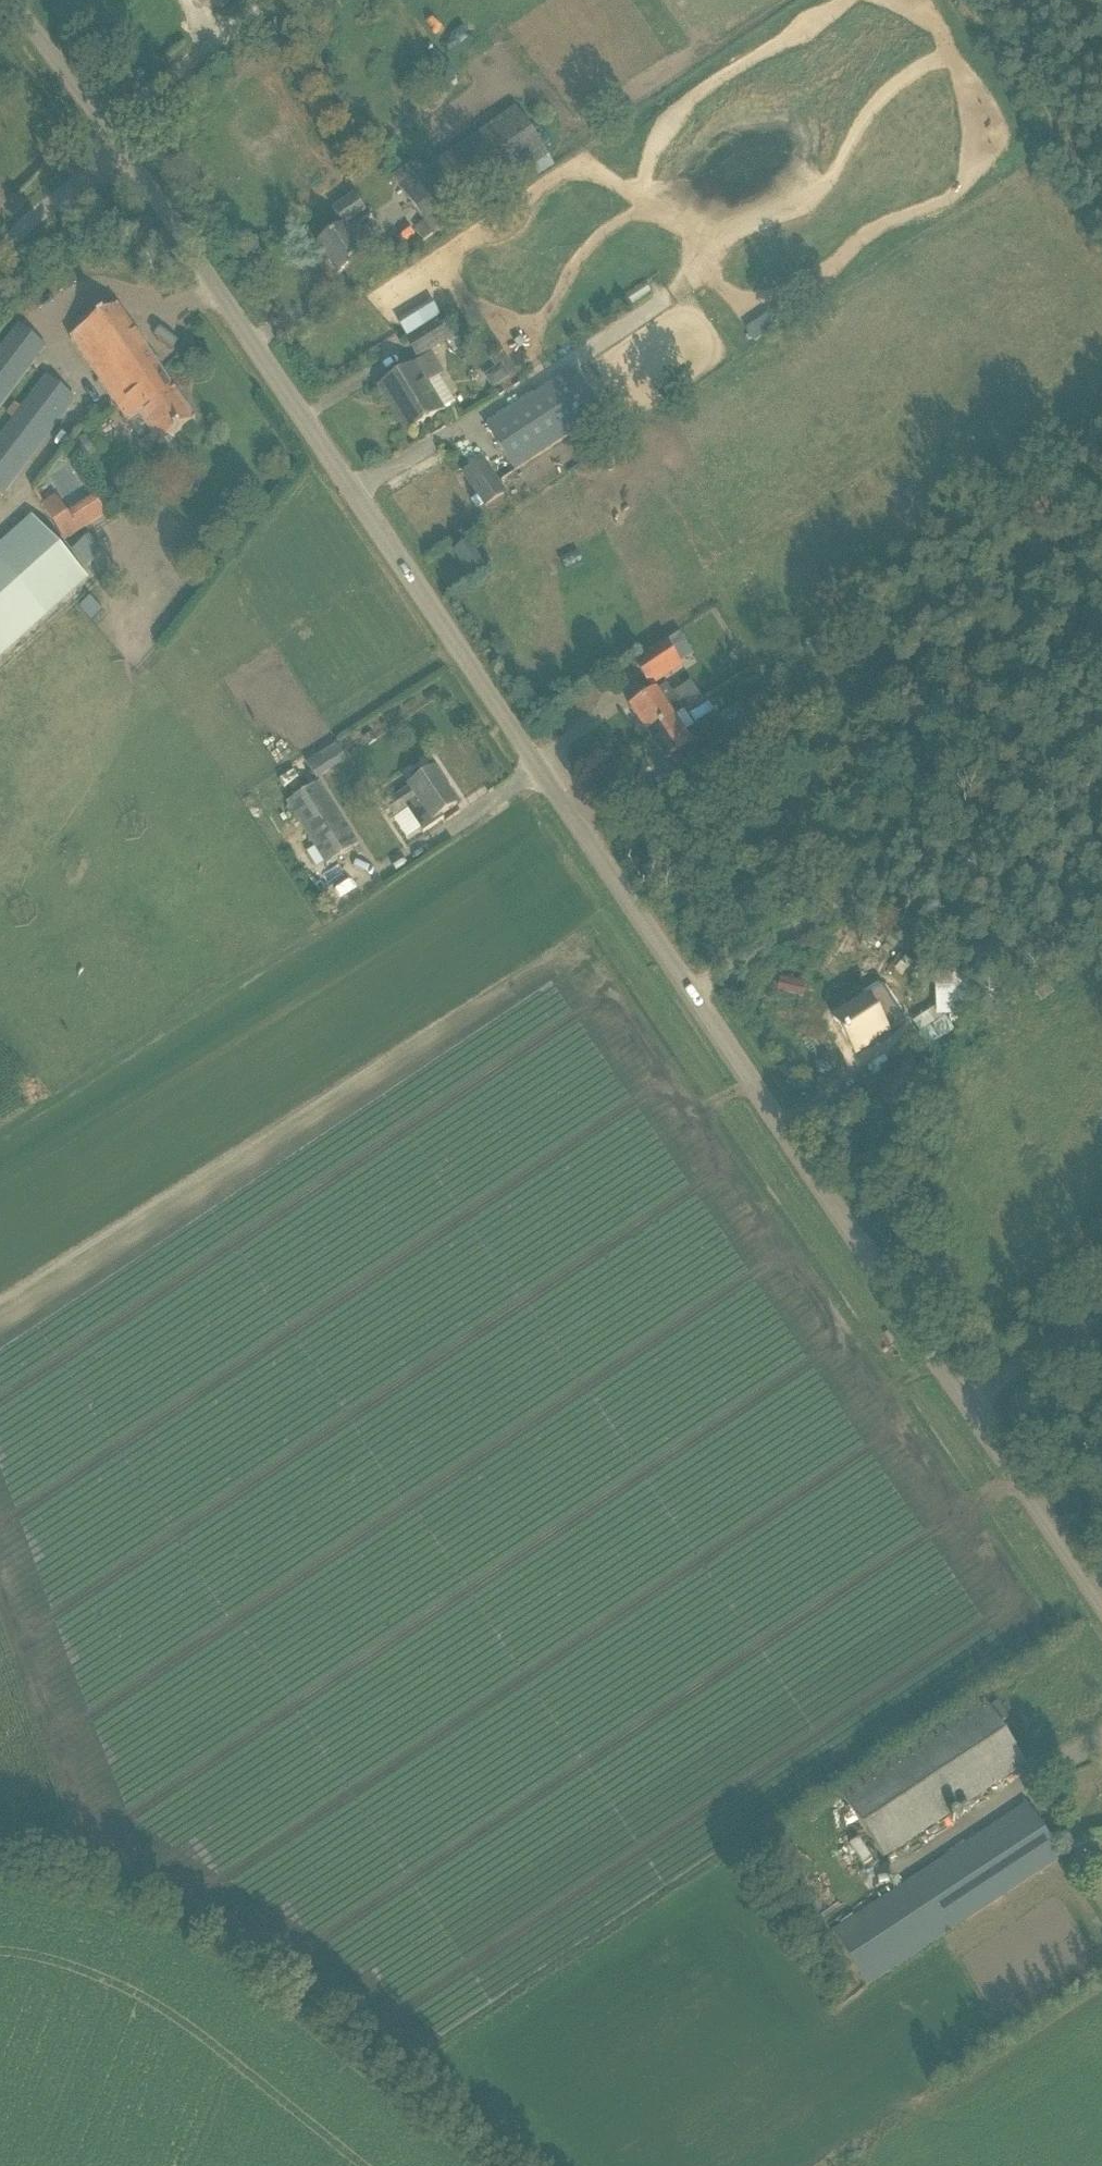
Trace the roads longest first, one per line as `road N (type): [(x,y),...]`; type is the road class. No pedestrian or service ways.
road 1 (unclassified): [(1101,1627),(115,150)]
road 2 (track): [(102,129),(288,0)]
road 3 (unclassified): [(115,150),(0,8)]
road 4 (unclassified): [(0,267),(115,150)]

